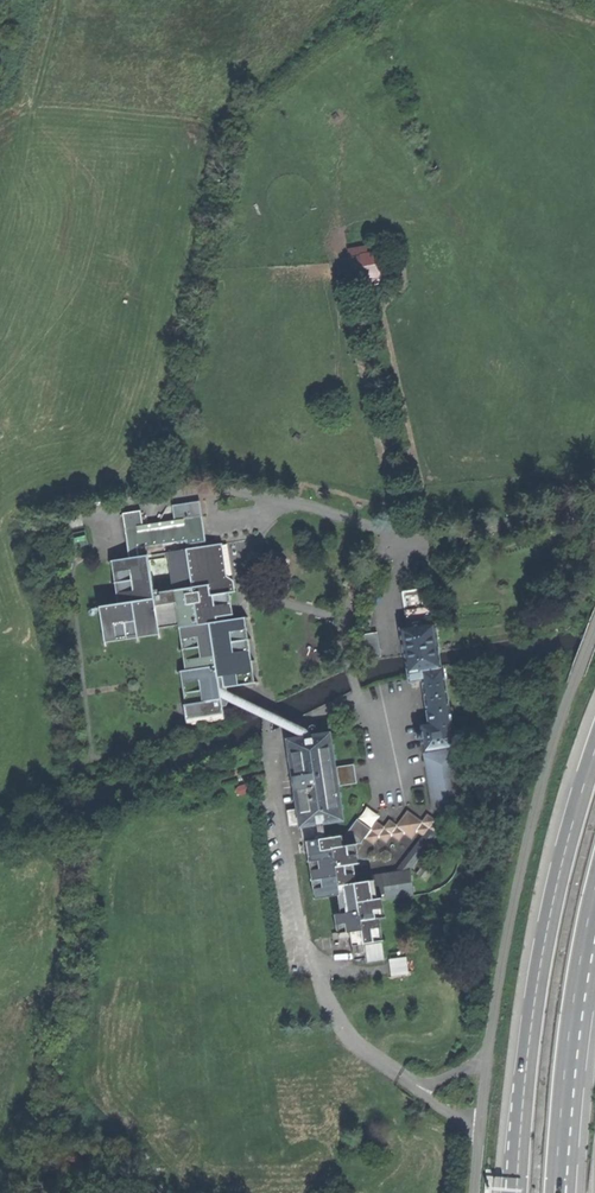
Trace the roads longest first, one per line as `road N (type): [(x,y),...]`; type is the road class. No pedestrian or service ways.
road 1 (unclassified): [(594,628),(538,795),(508,926),(474,1192)]
road 2 (trunk): [(594,755),(542,961),(517,1192)]
road 3 (trunk): [(553,1192),(570,1028),(594,893)]

